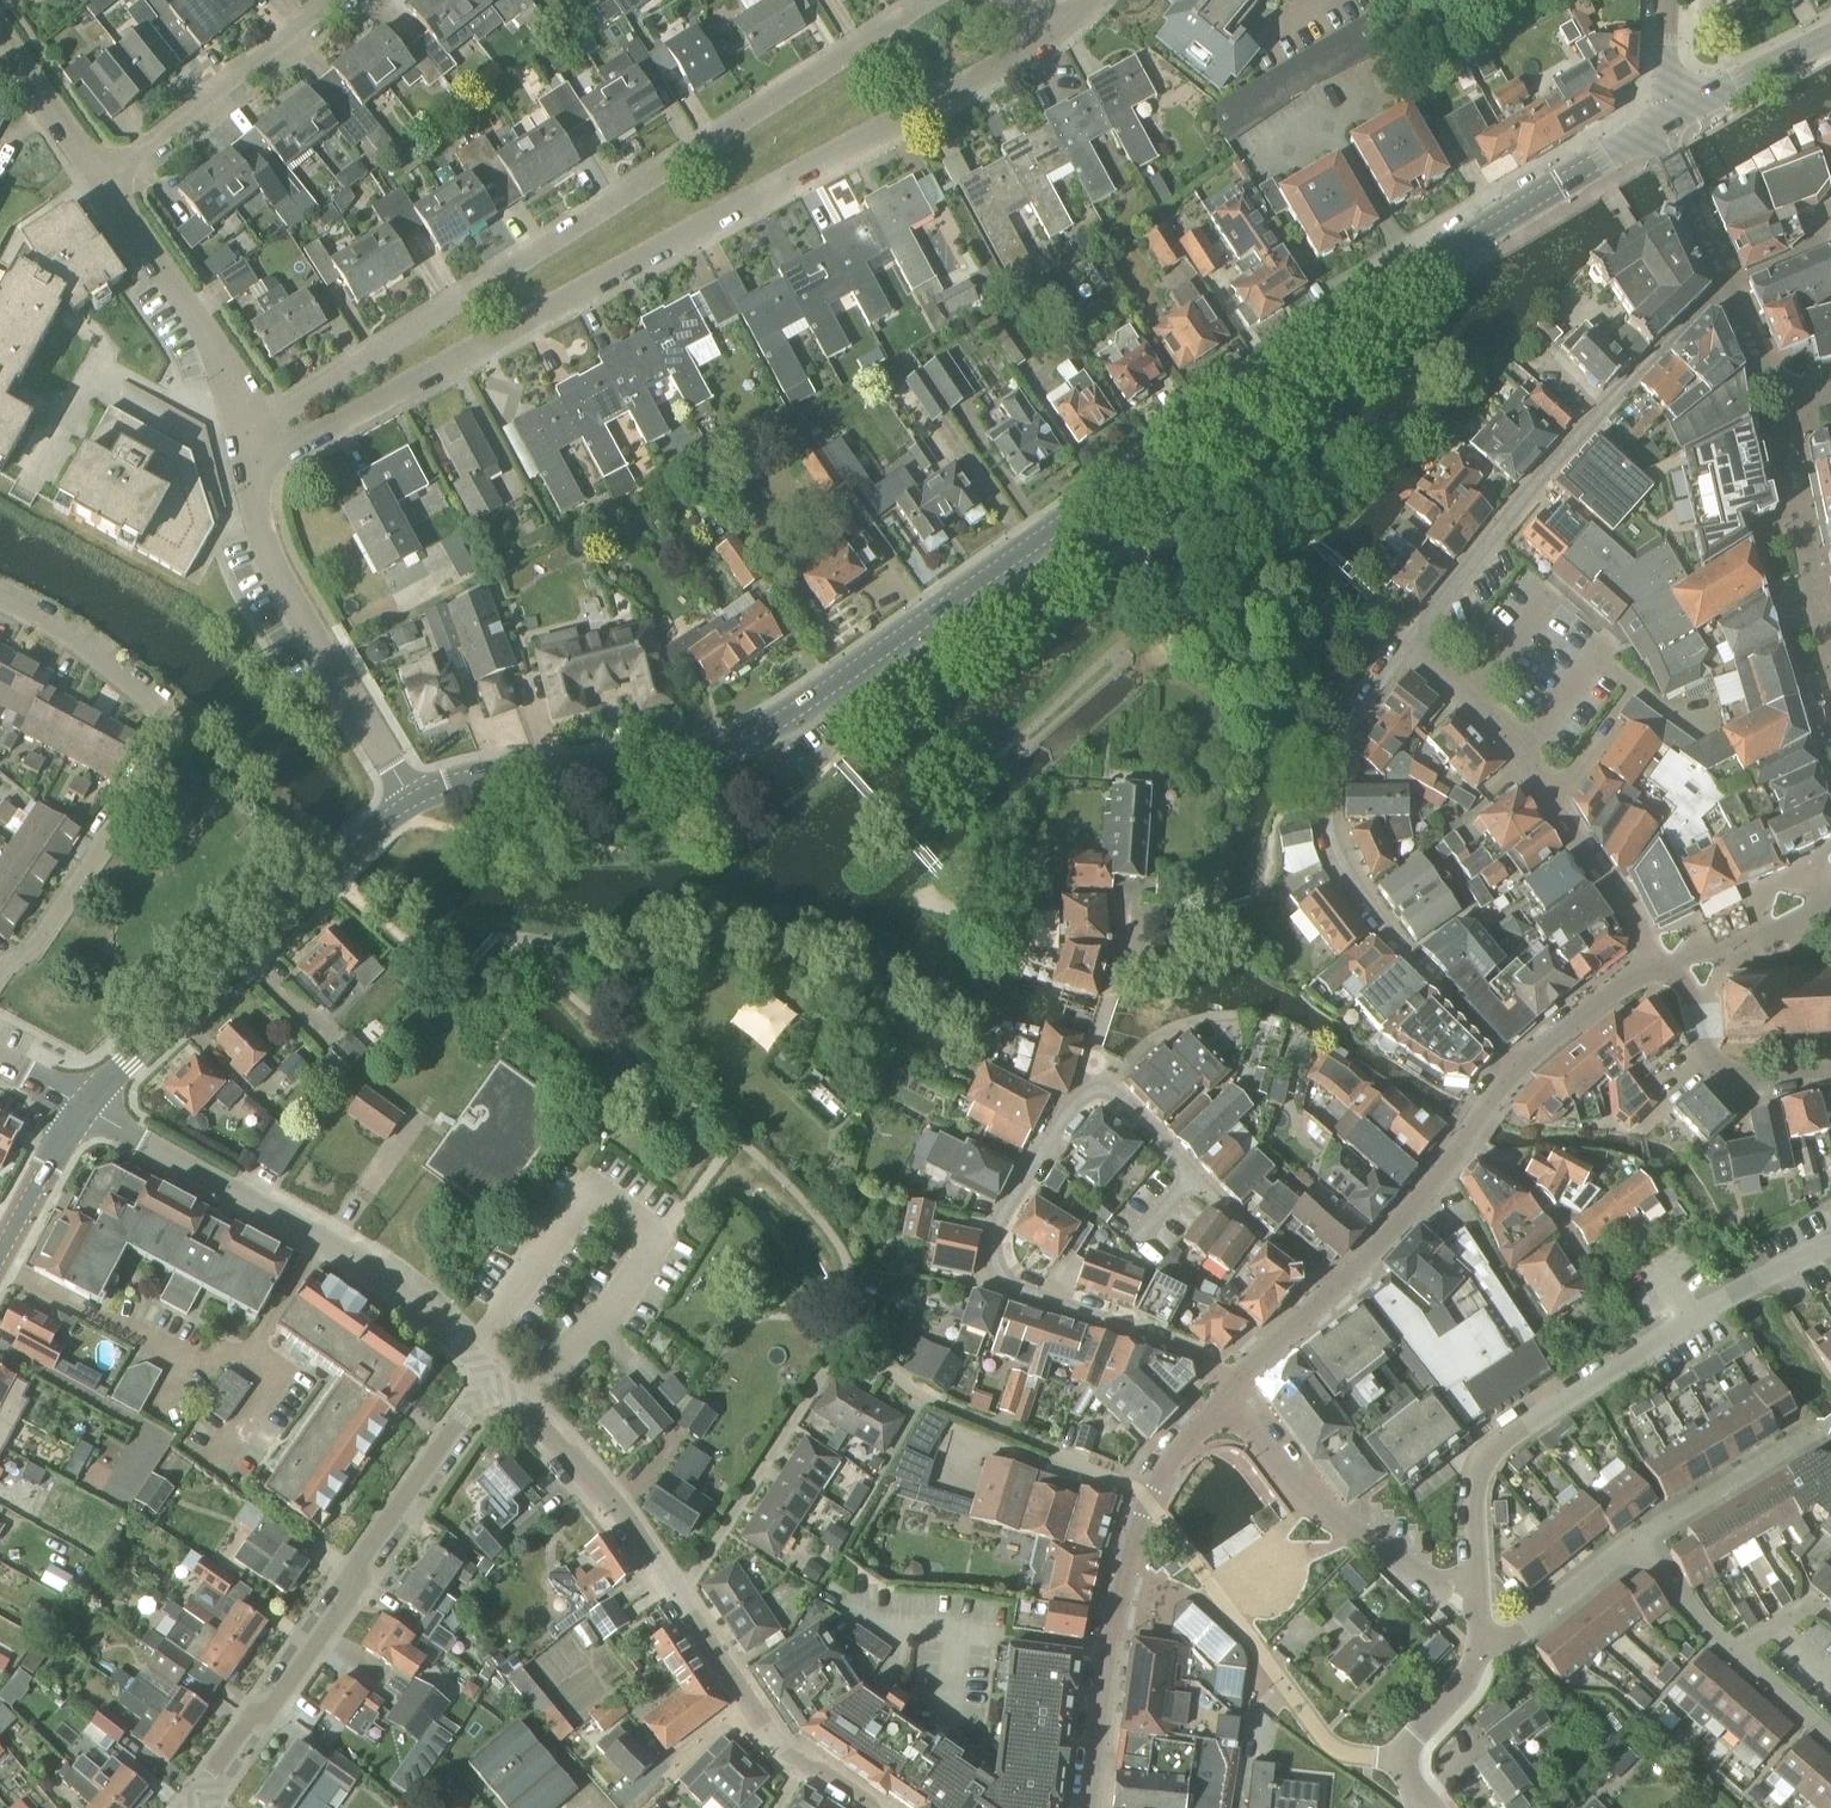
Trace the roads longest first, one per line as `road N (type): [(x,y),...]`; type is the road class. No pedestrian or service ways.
road 1 (secondary): [(411,807),(463,782),(560,767),(651,765),(749,735),(1445,253),(1663,124)]
road 2 (residential): [(246,479),(620,289),(1058,33)]
road 3 (residential): [(244,438),(929,0)]
road 4 (residential): [(1479,1586),(1476,1505),(1497,1454),(1830,1243)]
road 5 (residential): [(0,974),(44,946),(174,720),(62,635),(0,604)]
road 6 (residential): [(201,1793),(256,1715),(278,1707),(359,1585),(360,1561),(497,1374)]
road 7 (residential): [(1518,1071),(1385,929),(1333,832),(1340,746),(1410,640)]
road 8 (residential): [(497,1374),(402,1279),(79,1109)]
road 9 (residential): [(1098,1085),(1017,1193),(1000,1234),(1000,1270),(1033,1297),(1175,1342),(1233,1389)]
road 10 (residential): [(1727,292),(1584,435),(1410,640)]
road 11 (secondary): [(79,1109),(411,807)]
road 12 (residential): [(411,807),(278,568),(246,479)]
road 13 (residential): [(1479,1586),(1426,1572),(1298,1490),(1233,1389)]
road 14 (residential): [(1340,1293),(1221,1207),(1098,1085)]
road 15 (residential): [(102,183),(347,0)]
road 16 (residential): [(244,438),(225,380),(102,183)]
road 17 (residential): [(873,1807),(783,1751),(681,1595)]
road 18 (residential): [(681,1595),(590,1471),(497,1374)]
road 19 (residential): [(681,1595),(832,1358)]
road 20 (residential): [(1787,401),(1781,446),(1830,666)]
road 21 (residential): [(1098,1085),(1096,1047),(1130,965),(1136,909),(1200,915)]
road 22 (residential): [(1830,1073),(1743,1077),(1712,1067),(1687,986),(1662,966)]
road 23 (residential): [(1109,1594),(1093,1692),(1101,1733),(1092,1807)]
road 24 (residential): [(1410,640),(1497,723),(1552,800)]
road 25 (residential): [(1552,800),(1662,966)]
road 26 (residential): [(1482,1642),(1521,1633),(1644,1540)]
road 27 (residential): [(1460,1144),(1340,1293)]
road 28 (tertiary): [(1663,124),(1830,39)]
road 29 (residential): [(1644,1540),(1803,1441)]
road 30 (residential): [(102,183),(0,28)]
road 31 (residential): [(1727,292),(1663,150),(1663,124)]
road 32 (residential): [(1518,1071),(1638,974),(1662,966)]
road 33 (residential): [(1393,1763),(1337,1752),(1262,1657)]
road 34 (secondary): [(0,1256),(79,1109)]
road 35 (residential): [(1393,1763),(1463,1686),(1482,1642)]
road 36 (residential): [(1233,1389),(1340,1293)]
road 37 (residential): [(1735,1651),(1644,1540)]
road 38 (residential): [(1233,1389),(1170,1448),(1140,1488)]
road 39 (residential): [(1552,800),(1633,691)]
road 40 (residential): [(1727,292),(1768,382),(1787,401)]
road 41 (residential): [(1830,1733),(1735,1651)]
road 42 (secondary): [(1663,124),(1668,0)]

